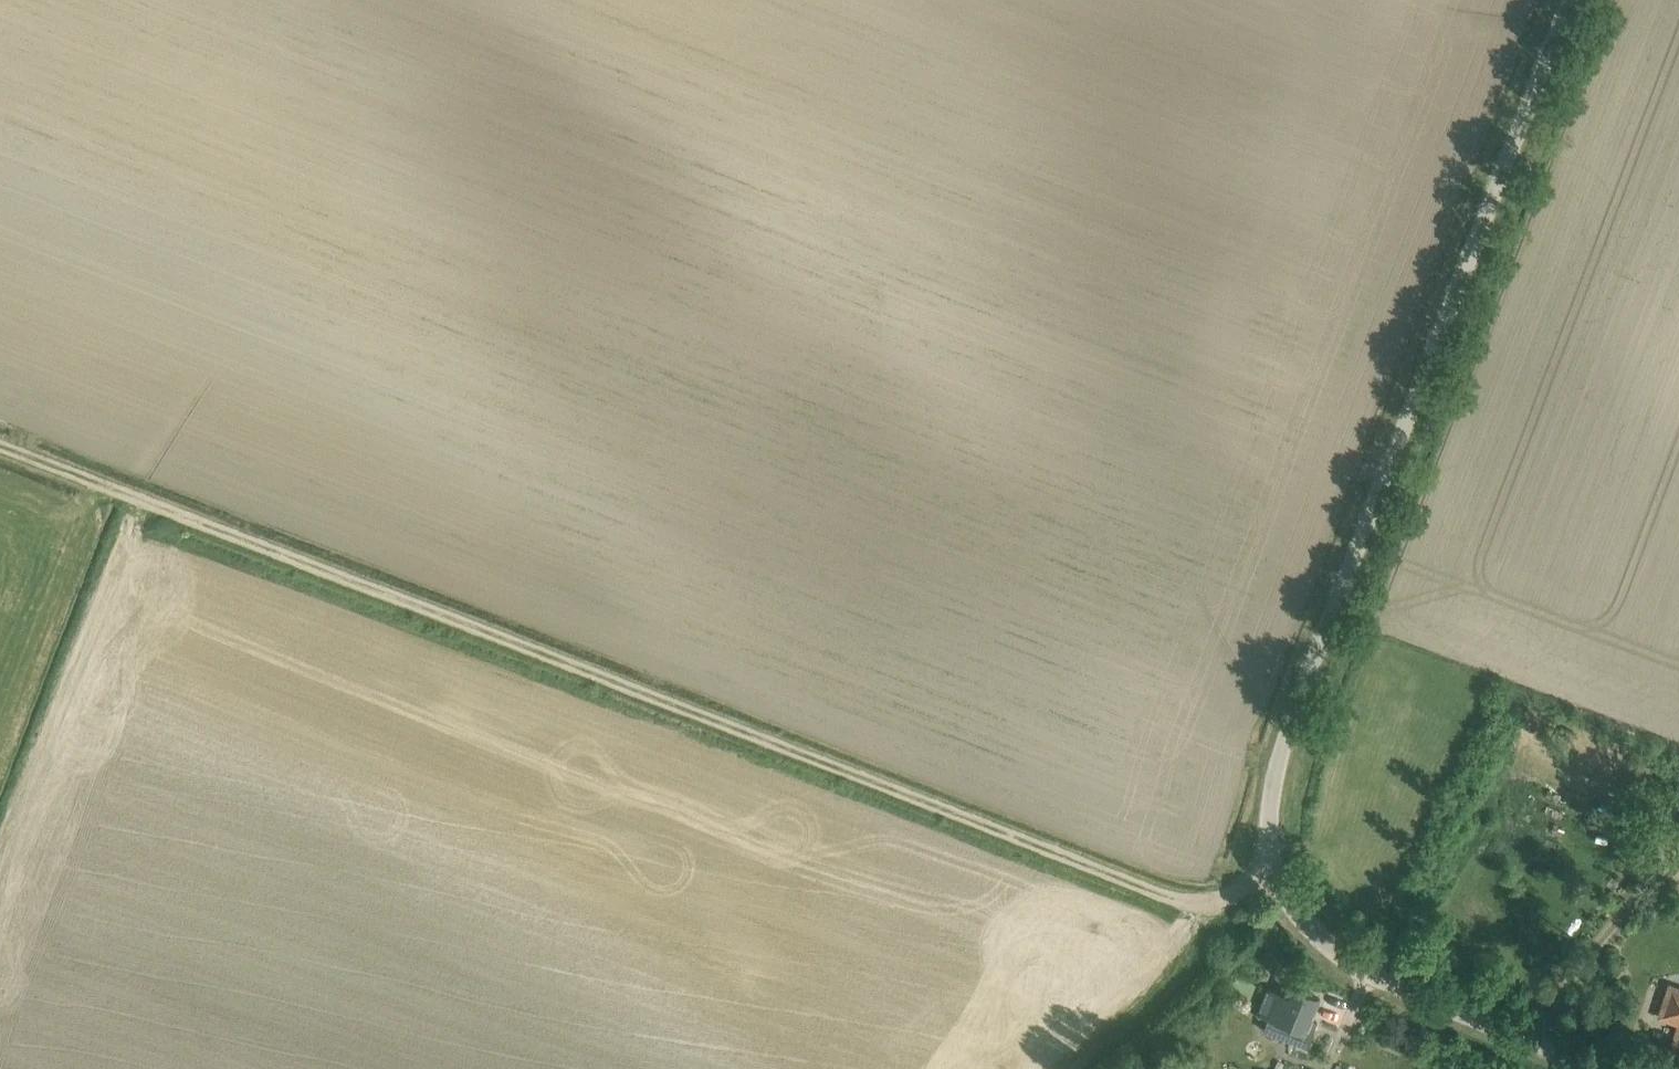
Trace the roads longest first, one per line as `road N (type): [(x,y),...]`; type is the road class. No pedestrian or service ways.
road 1 (unclassified): [(1564,1068),(1402,999),(1294,926),(1263,862),(1263,823),(1573,0)]

